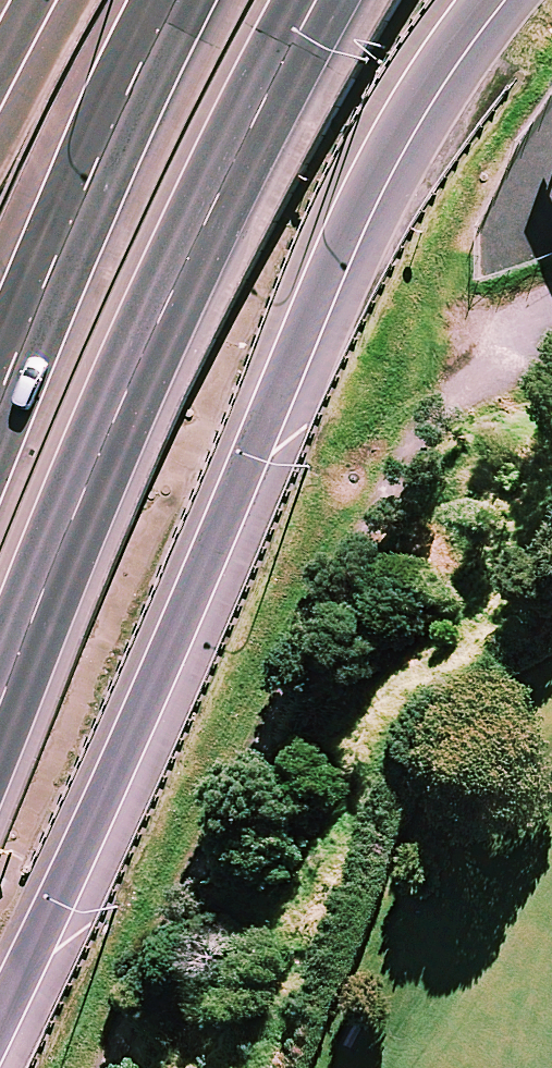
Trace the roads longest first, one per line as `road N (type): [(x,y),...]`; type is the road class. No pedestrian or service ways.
road 1 (trunk): [(480,0),(375,162),(174,638),(0,1022)]
road 2 (trunk): [(331,0),(217,212),(0,701)]
road 3 (trunk): [(0,411),(195,0)]

